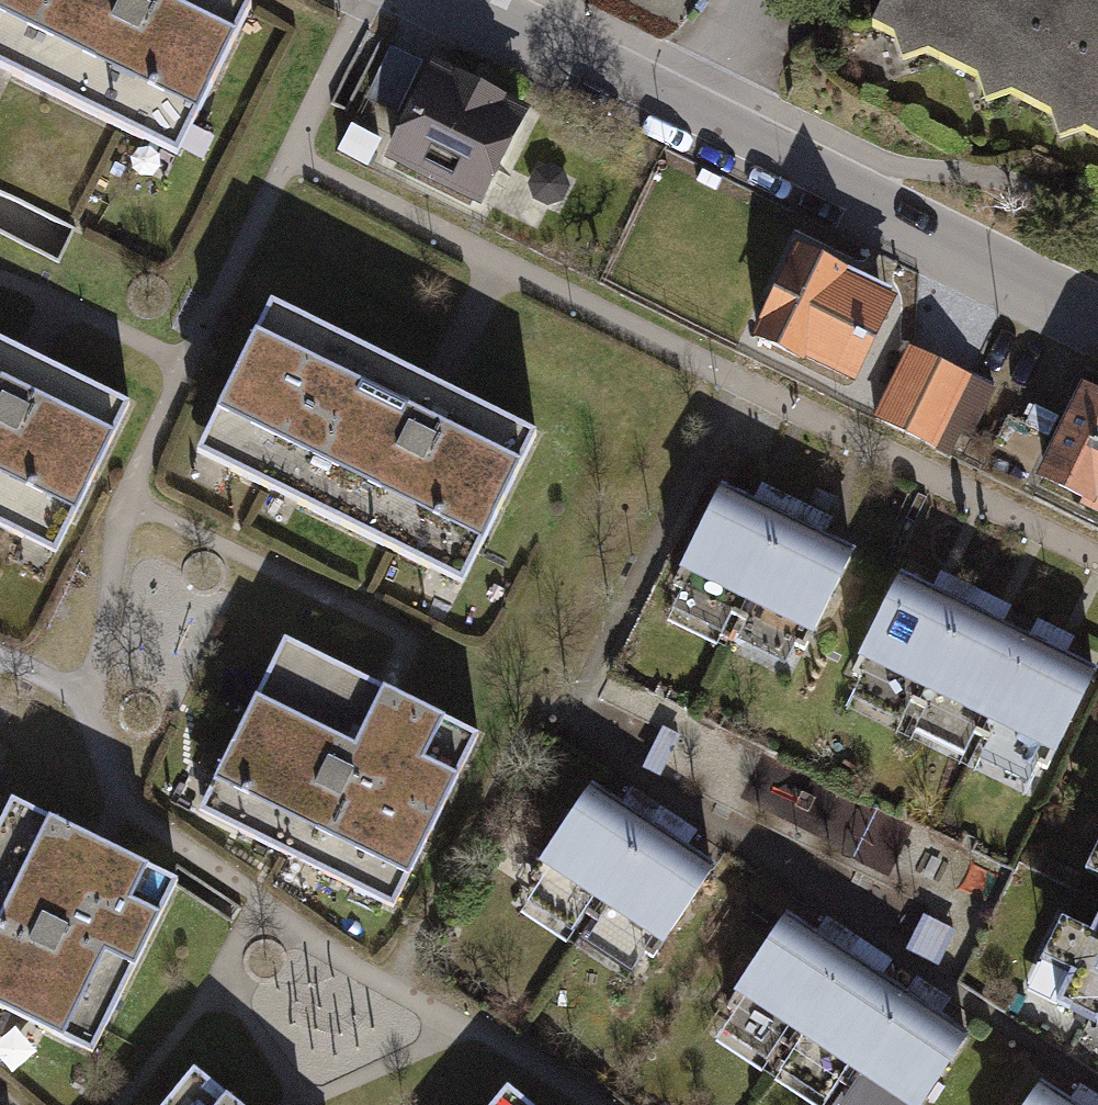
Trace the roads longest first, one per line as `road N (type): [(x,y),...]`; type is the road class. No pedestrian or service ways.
road 1 (residential): [(1097,326),(441,0)]

